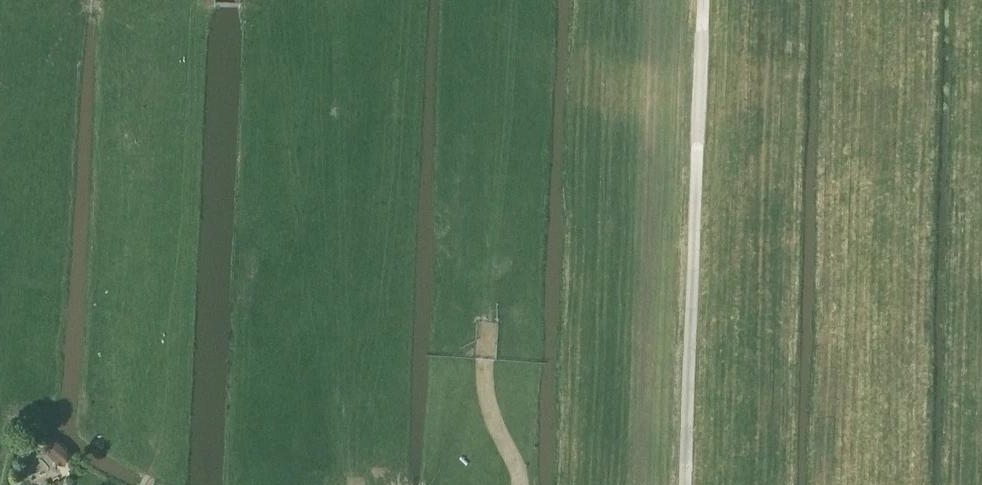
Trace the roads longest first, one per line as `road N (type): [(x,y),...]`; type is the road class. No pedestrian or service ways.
road 1 (track): [(685,484),(702,0)]

